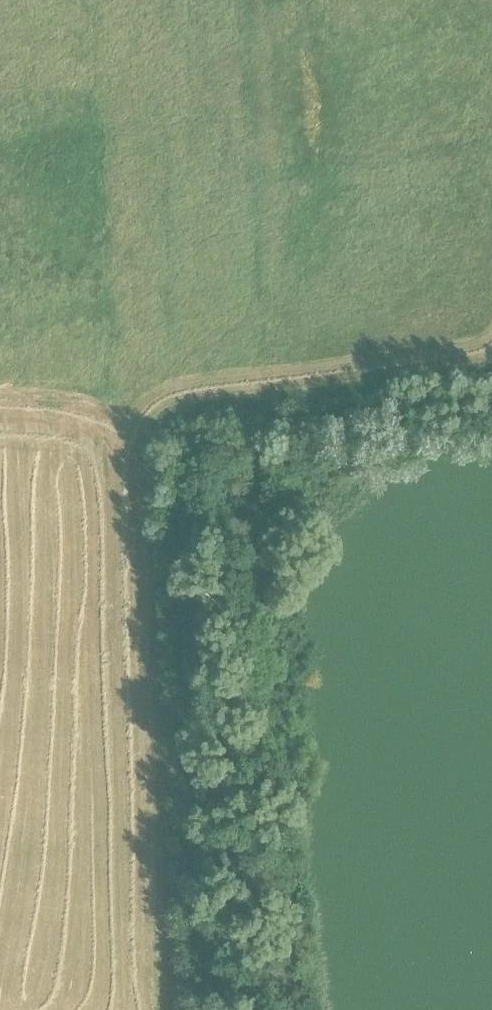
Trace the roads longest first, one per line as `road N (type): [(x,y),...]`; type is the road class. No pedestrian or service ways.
road 1 (track): [(280,1009),(259,418),(491,379)]

